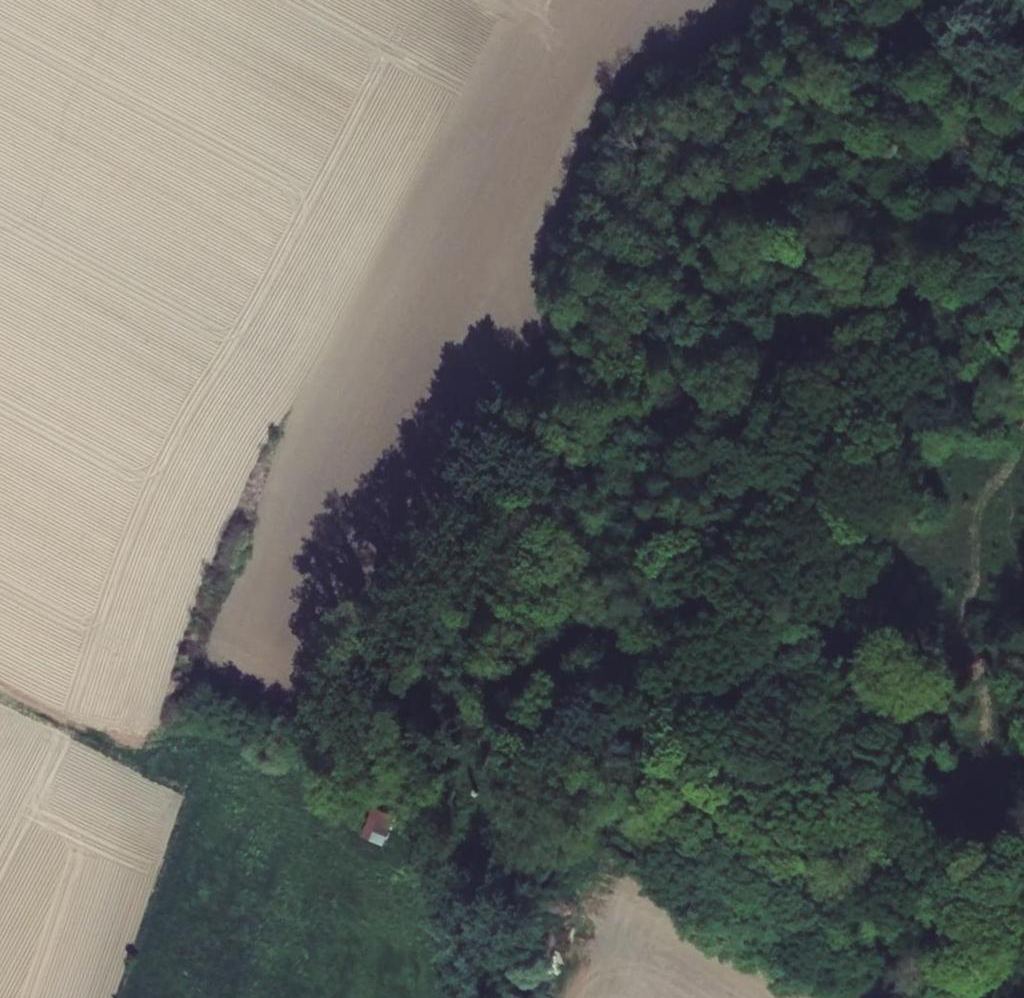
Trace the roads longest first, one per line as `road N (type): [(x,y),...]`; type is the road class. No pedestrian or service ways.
road 1 (track): [(1023,527),(1000,538),(919,730),(958,889),(1023,959)]
road 2 (track): [(0,693),(117,755)]

